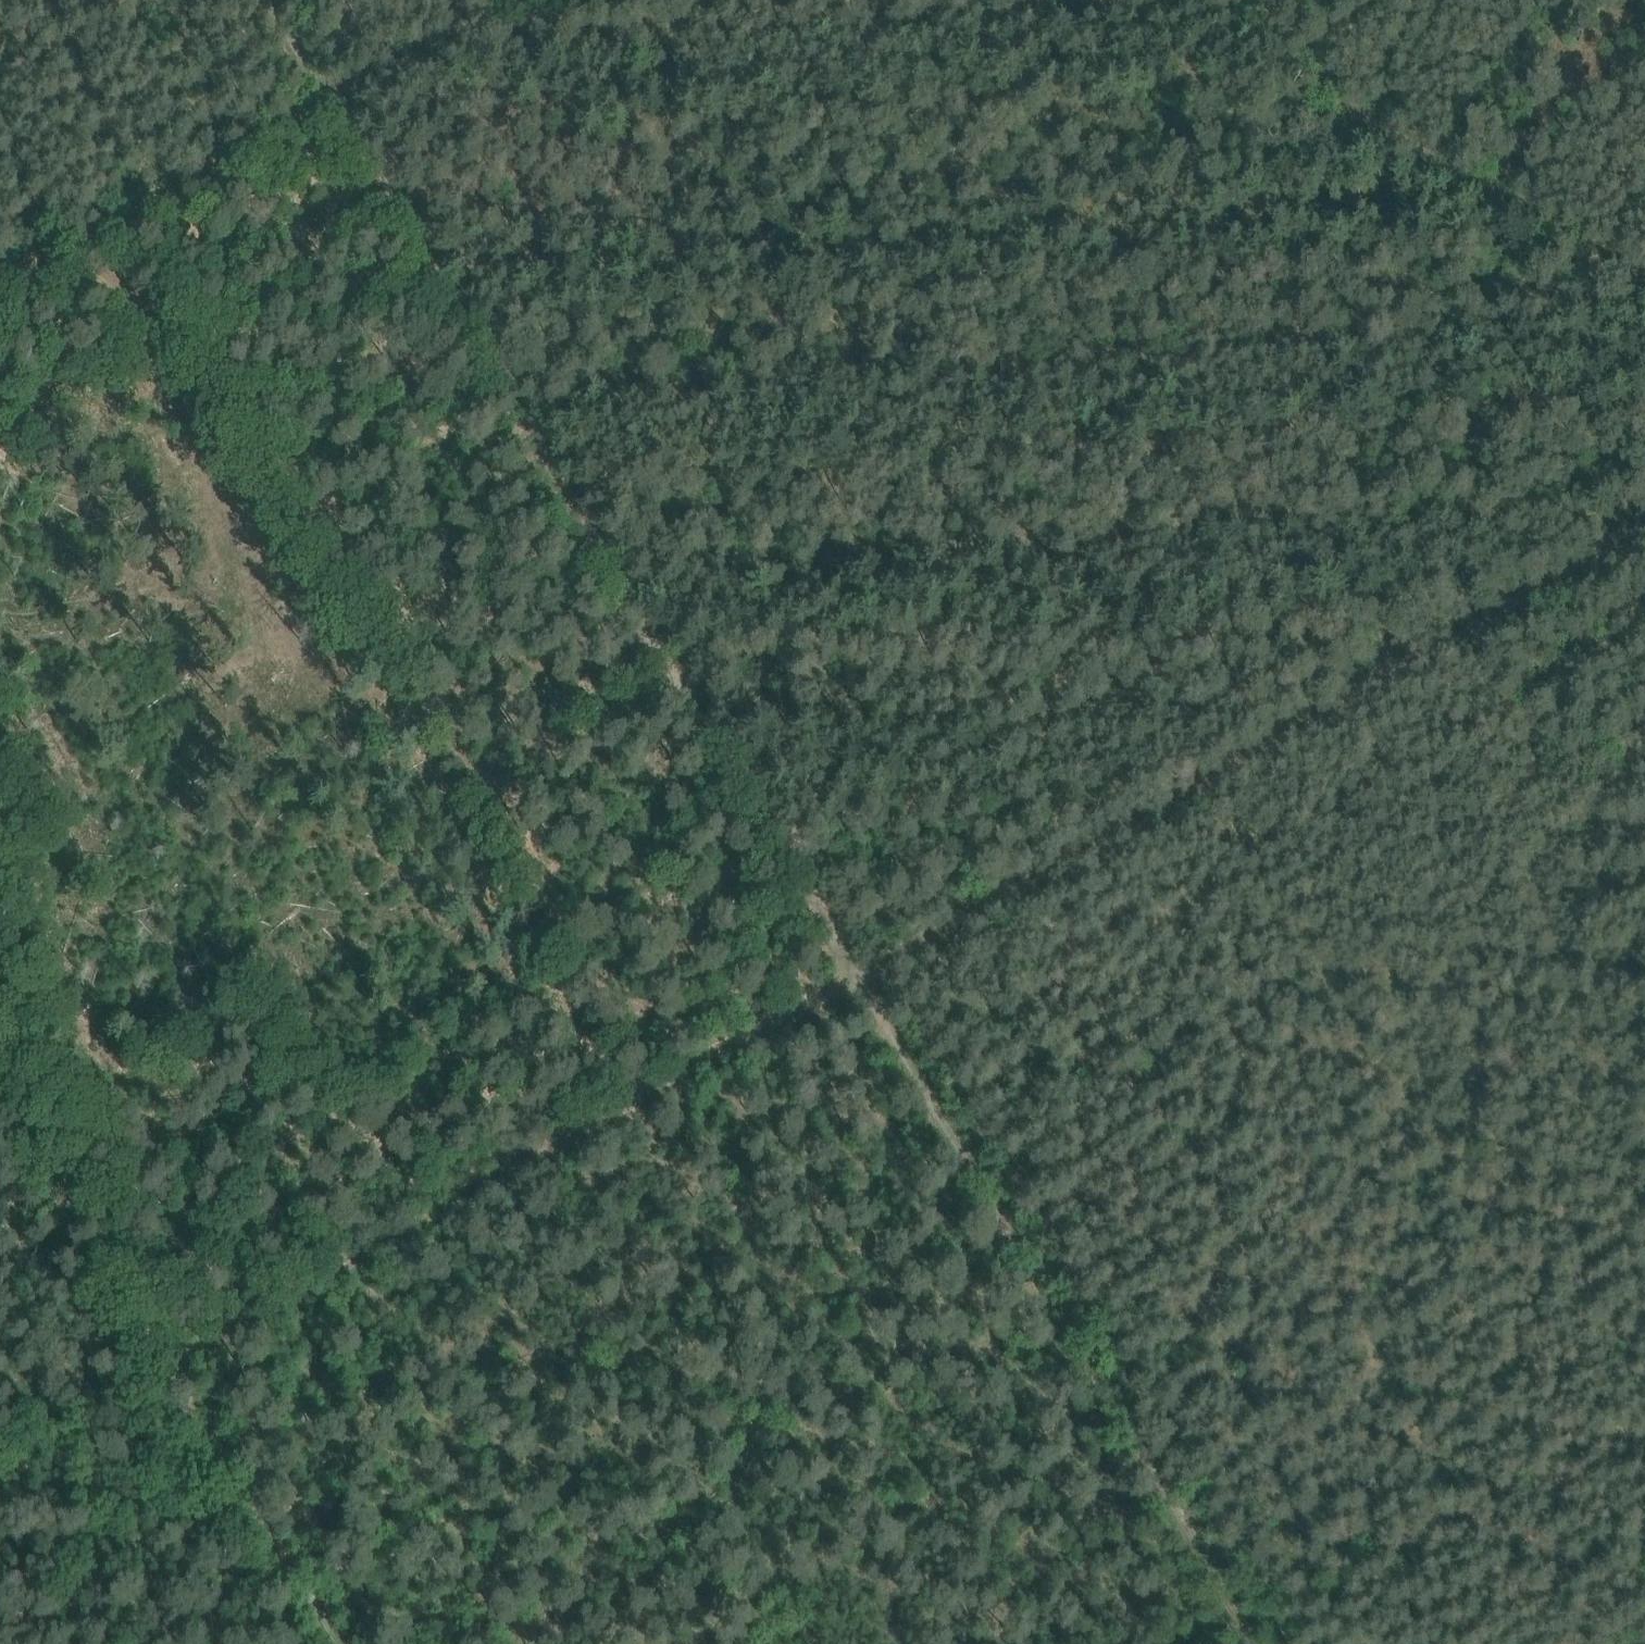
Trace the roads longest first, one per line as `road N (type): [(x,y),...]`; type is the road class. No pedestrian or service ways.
road 1 (track): [(321,104),(1260,1643)]
road 2 (track): [(1644,509),(855,973),(151,1357)]
road 3 (track): [(0,1106),(324,1643)]
road 4 (track): [(1216,0),(1320,103),(1417,172),(1644,292)]
road 5 (track): [(321,104),(0,292)]
road 6 (track): [(507,0),(321,104)]
road 7 (track): [(256,0),(321,104)]

